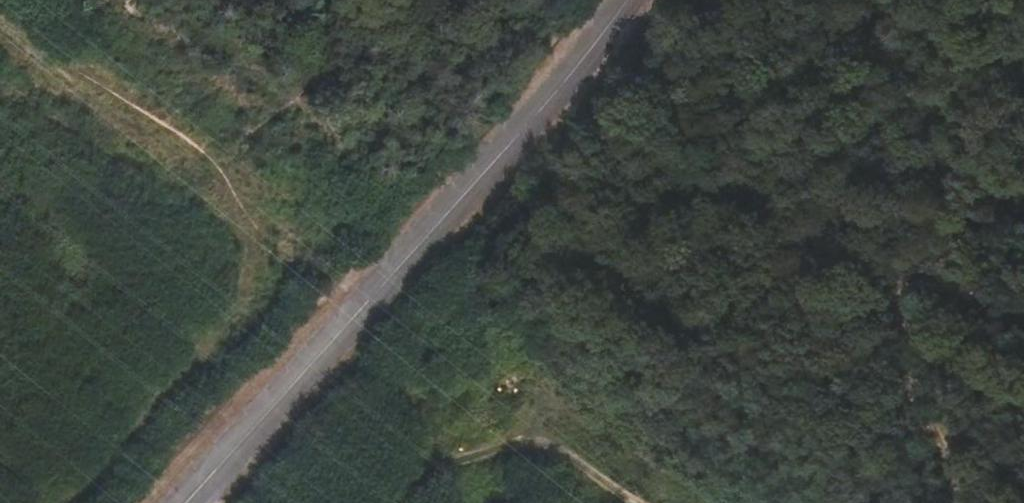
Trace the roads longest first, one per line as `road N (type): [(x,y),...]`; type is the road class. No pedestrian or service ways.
road 1 (unclassified): [(182,502),(520,128),(616,0)]
road 2 (track): [(954,502),(911,273),(1023,313)]
road 3 (track): [(389,502),(417,476),(525,443),(634,502)]

